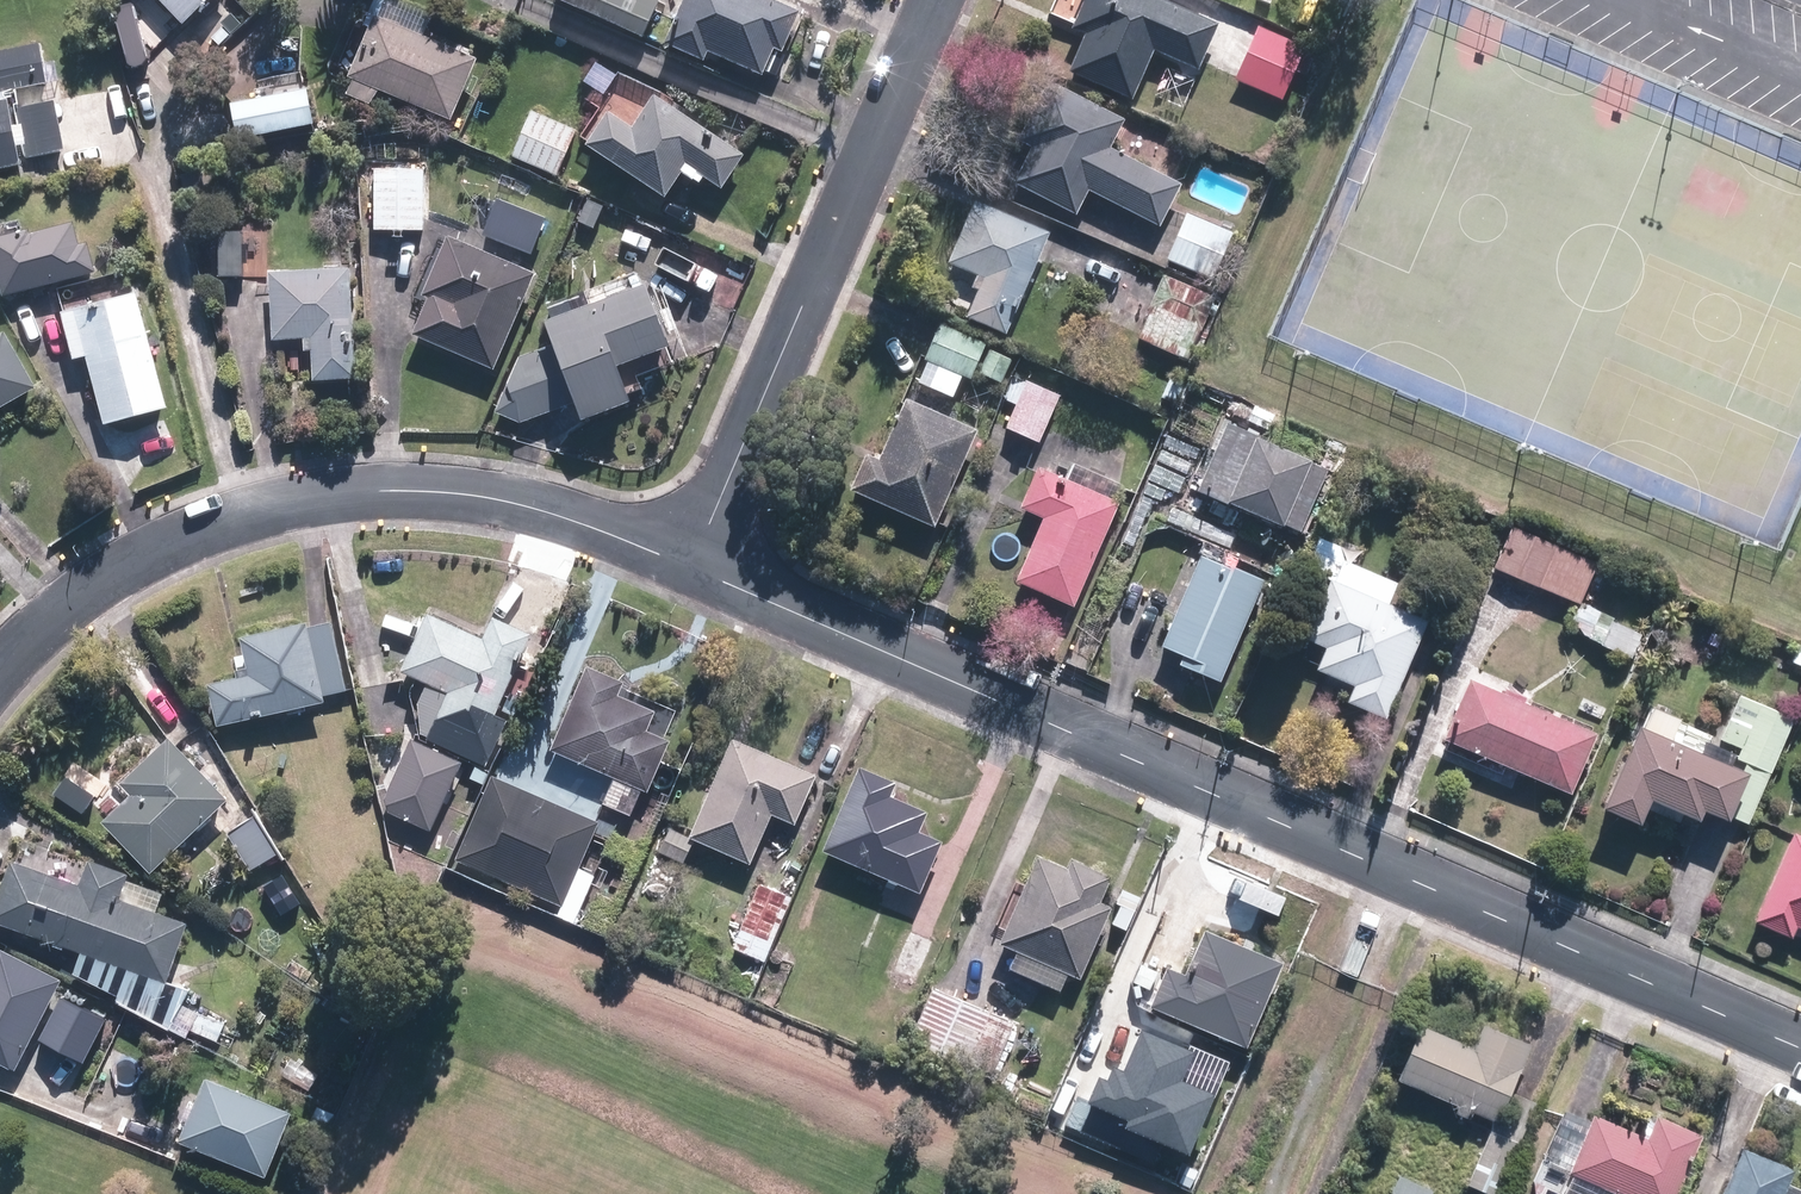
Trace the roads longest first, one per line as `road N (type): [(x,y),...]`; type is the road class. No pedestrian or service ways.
road 1 (residential): [(693,569),(1800,1048)]
road 2 (residential): [(693,569),(502,497),(408,487),(302,499),(164,545),(71,606),(0,668)]
road 3 (residential): [(693,569),(933,0)]

